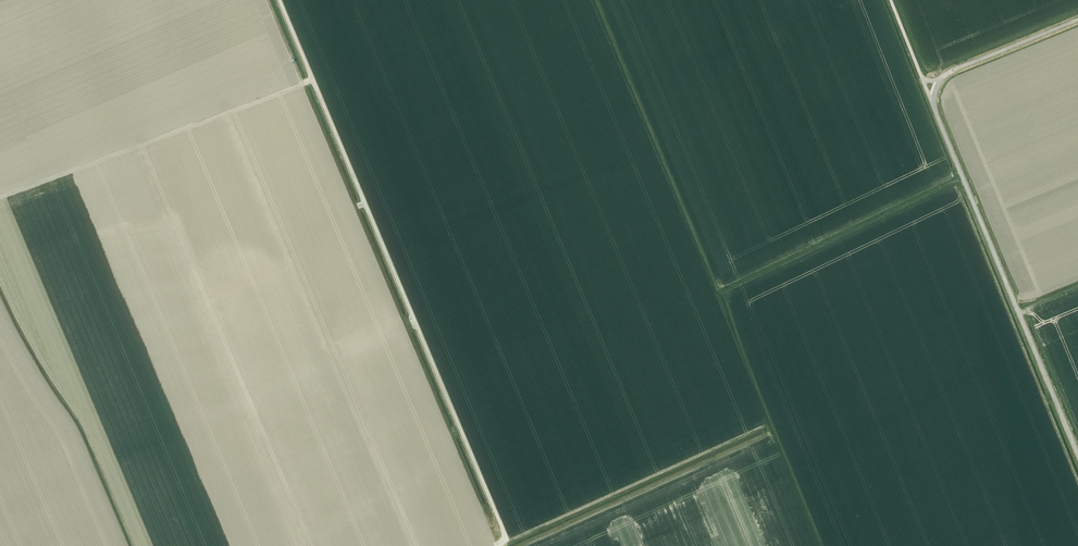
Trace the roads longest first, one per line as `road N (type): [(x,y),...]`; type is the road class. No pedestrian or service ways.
road 1 (track): [(501,545),(277,0)]
road 2 (unclassified): [(1077,454),(932,104)]
road 3 (unclassified): [(940,80),(1077,19)]

